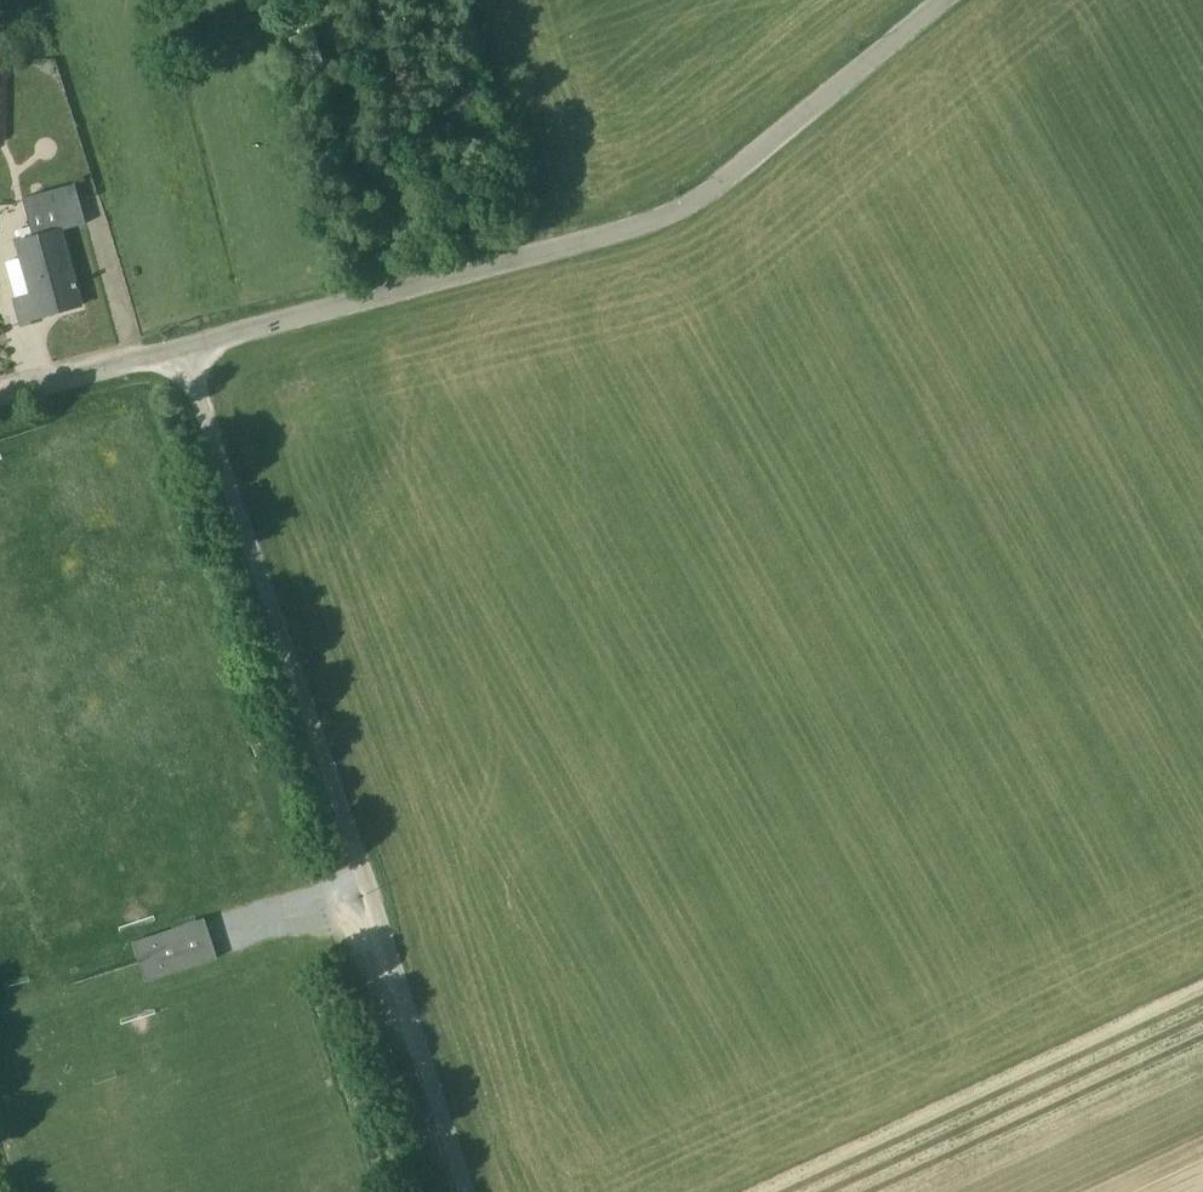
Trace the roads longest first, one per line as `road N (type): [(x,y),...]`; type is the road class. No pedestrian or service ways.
road 1 (unclassified): [(183,348),(465,1191)]
road 2 (unclassified): [(945,0),(702,198),(627,230),(183,348)]
road 3 (unclassified): [(183,348),(0,397)]

